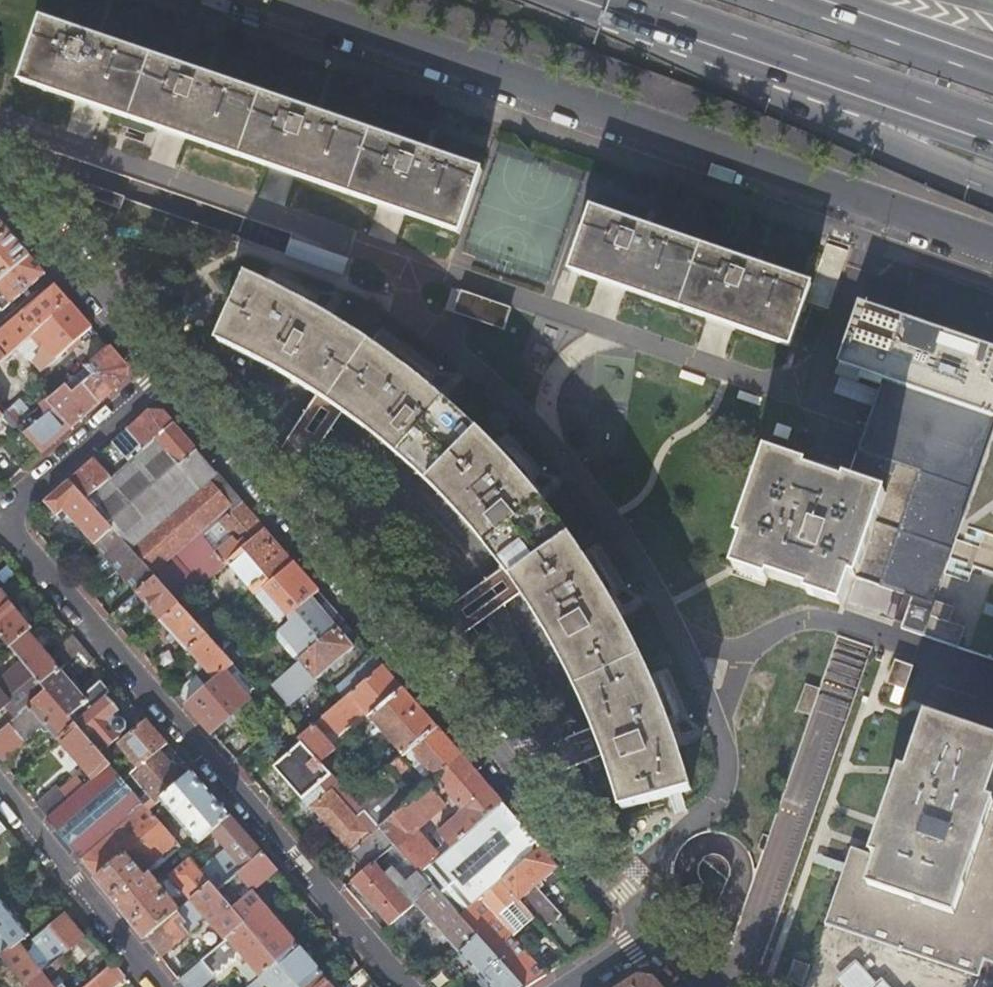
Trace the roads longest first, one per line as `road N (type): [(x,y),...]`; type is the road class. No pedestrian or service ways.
road 1 (residential): [(805,401),(0,119)]
road 2 (residential): [(163,375),(9,511),(10,524),(399,986)]
road 3 (residential): [(647,934),(163,375)]
road 4 (tertiary): [(278,0),(873,200)]
road 5 (trunk): [(583,0),(919,161),(992,187)]
road 6 (trunk): [(591,0),(992,138)]
road 7 (residential): [(0,789),(161,986)]
road 8 (residential): [(163,375),(0,183)]
road 9 (trunk): [(992,70),(790,0)]
road 10 (residential): [(805,401),(873,200)]
road 11 (tertiary): [(873,200),(992,244)]

